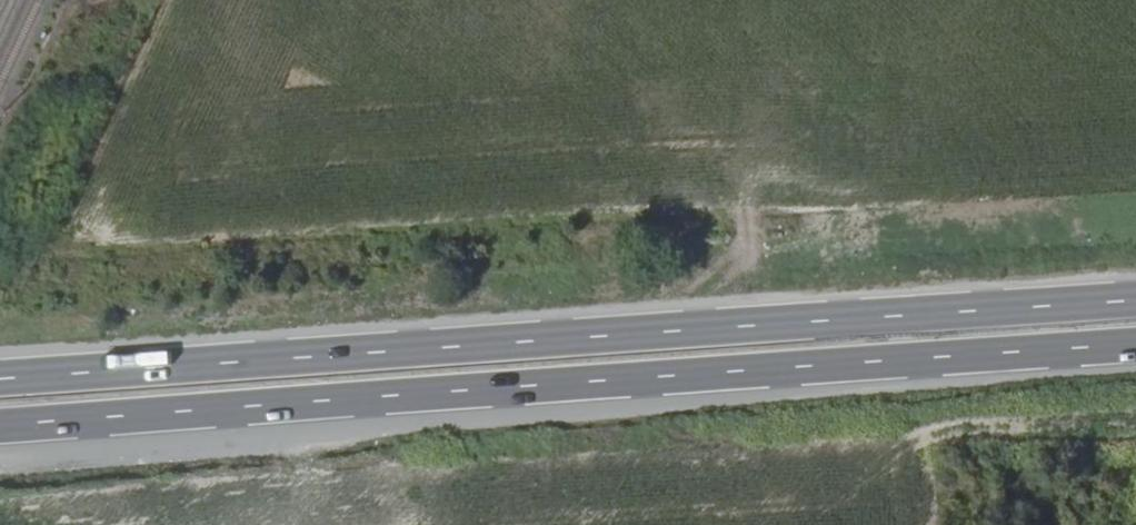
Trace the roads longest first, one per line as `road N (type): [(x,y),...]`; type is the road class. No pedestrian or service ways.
road 1 (trunk): [(0,424),(771,372)]
road 2 (trunk): [(748,329),(0,379)]
road 3 (primary): [(473,0),(748,329)]
road 4 (trunk): [(1135,302),(748,329)]
road 5 (trunk): [(771,372),(1135,347)]

